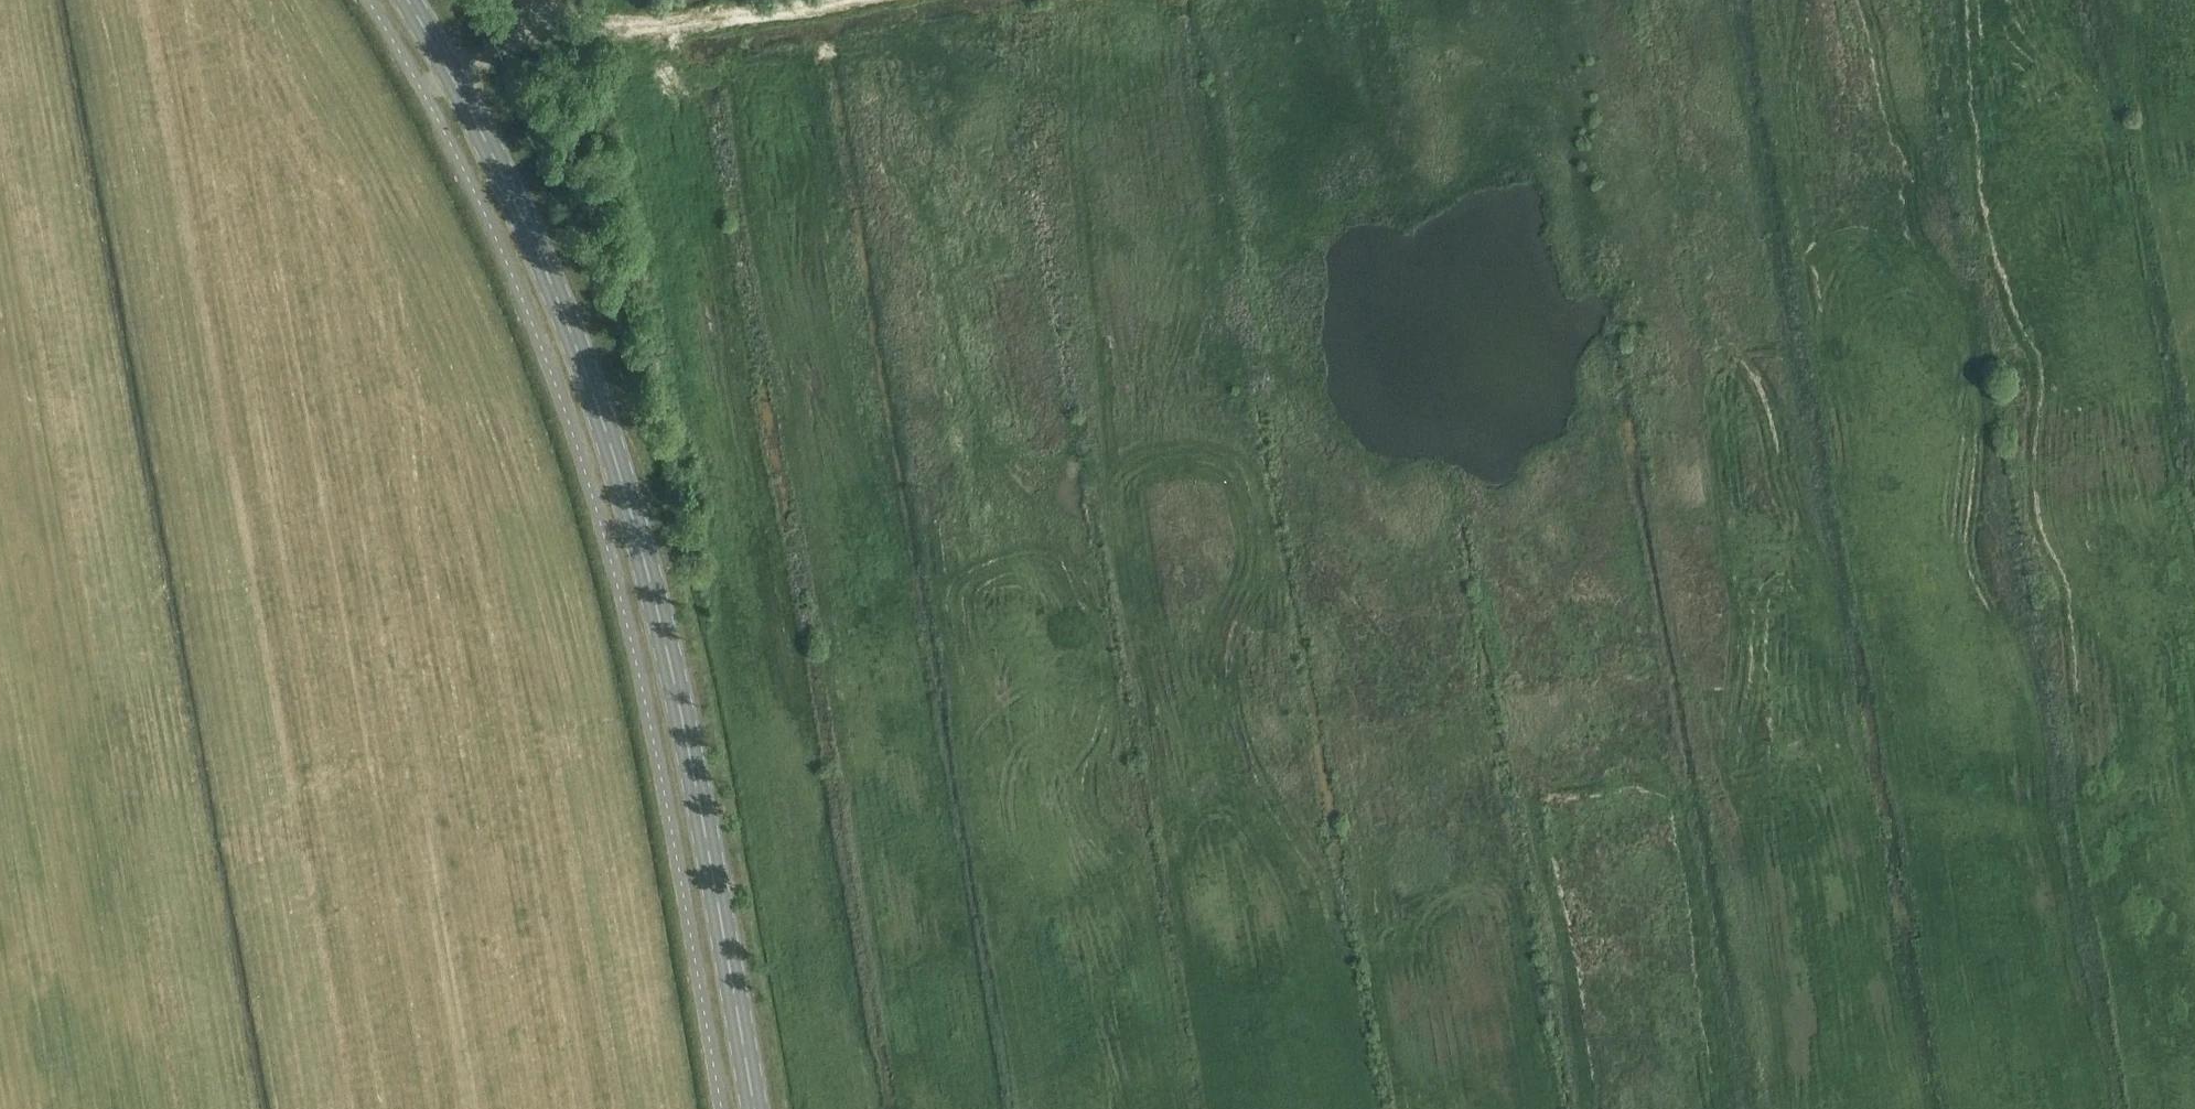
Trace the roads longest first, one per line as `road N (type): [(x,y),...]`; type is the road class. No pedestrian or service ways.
road 1 (primary): [(754,1108),(678,691),(597,401),(504,178),(409,0)]
road 2 (track): [(452,76),(531,40),(833,0)]

